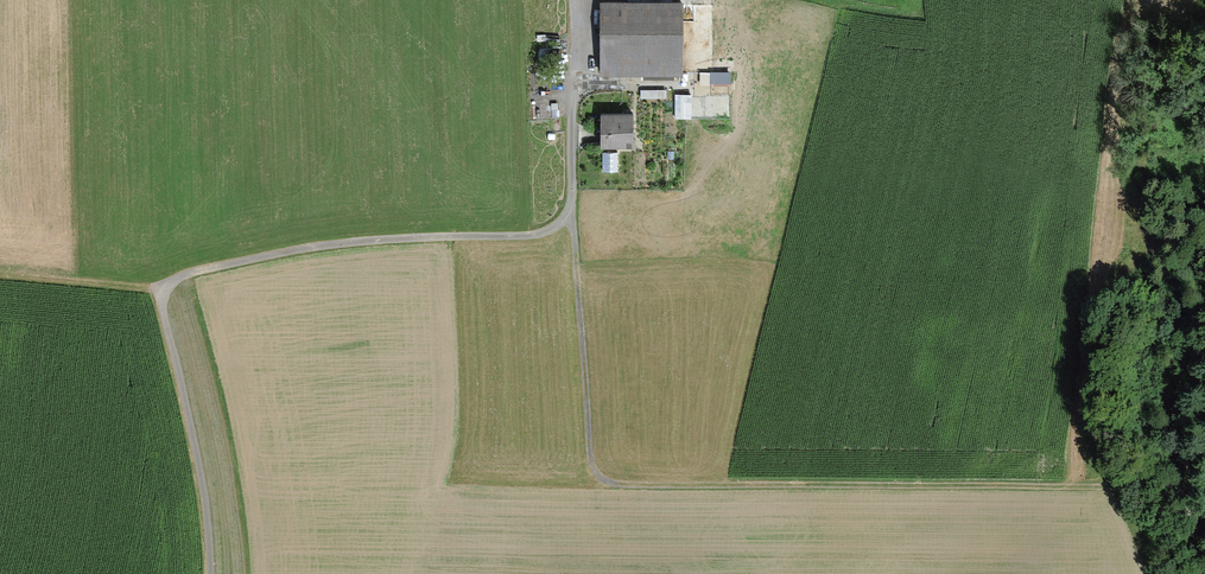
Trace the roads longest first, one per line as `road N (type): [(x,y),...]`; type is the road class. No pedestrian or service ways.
road 1 (track): [(1102,490),(602,480),(584,455),(570,216)]
road 2 (track): [(209,573),(202,486),(158,289),(165,280),(314,245),(528,234),(570,216)]
road 3 (track): [(1204,333),(1187,430),(1186,488),(1204,567)]
road 4 (track): [(570,216),(576,60)]

